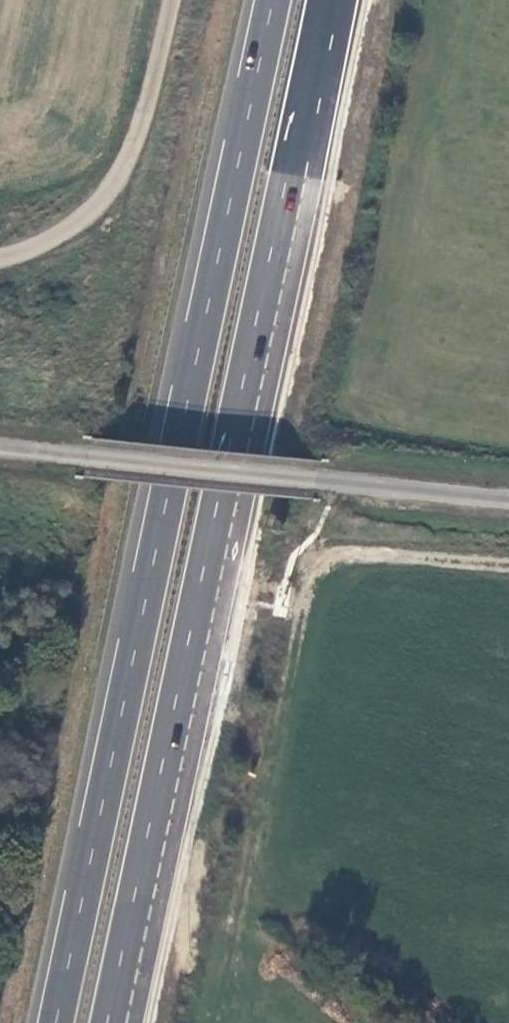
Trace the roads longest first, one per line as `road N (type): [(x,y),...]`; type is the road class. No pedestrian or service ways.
road 1 (trunk): [(273,0),(55,1022)]
road 2 (trunk): [(107,1022),(324,0)]
road 3 (track): [(508,568),(338,555),(315,567),(233,923)]
road 4 (track): [(169,0),(142,119),(110,190),(75,224),(0,260)]

